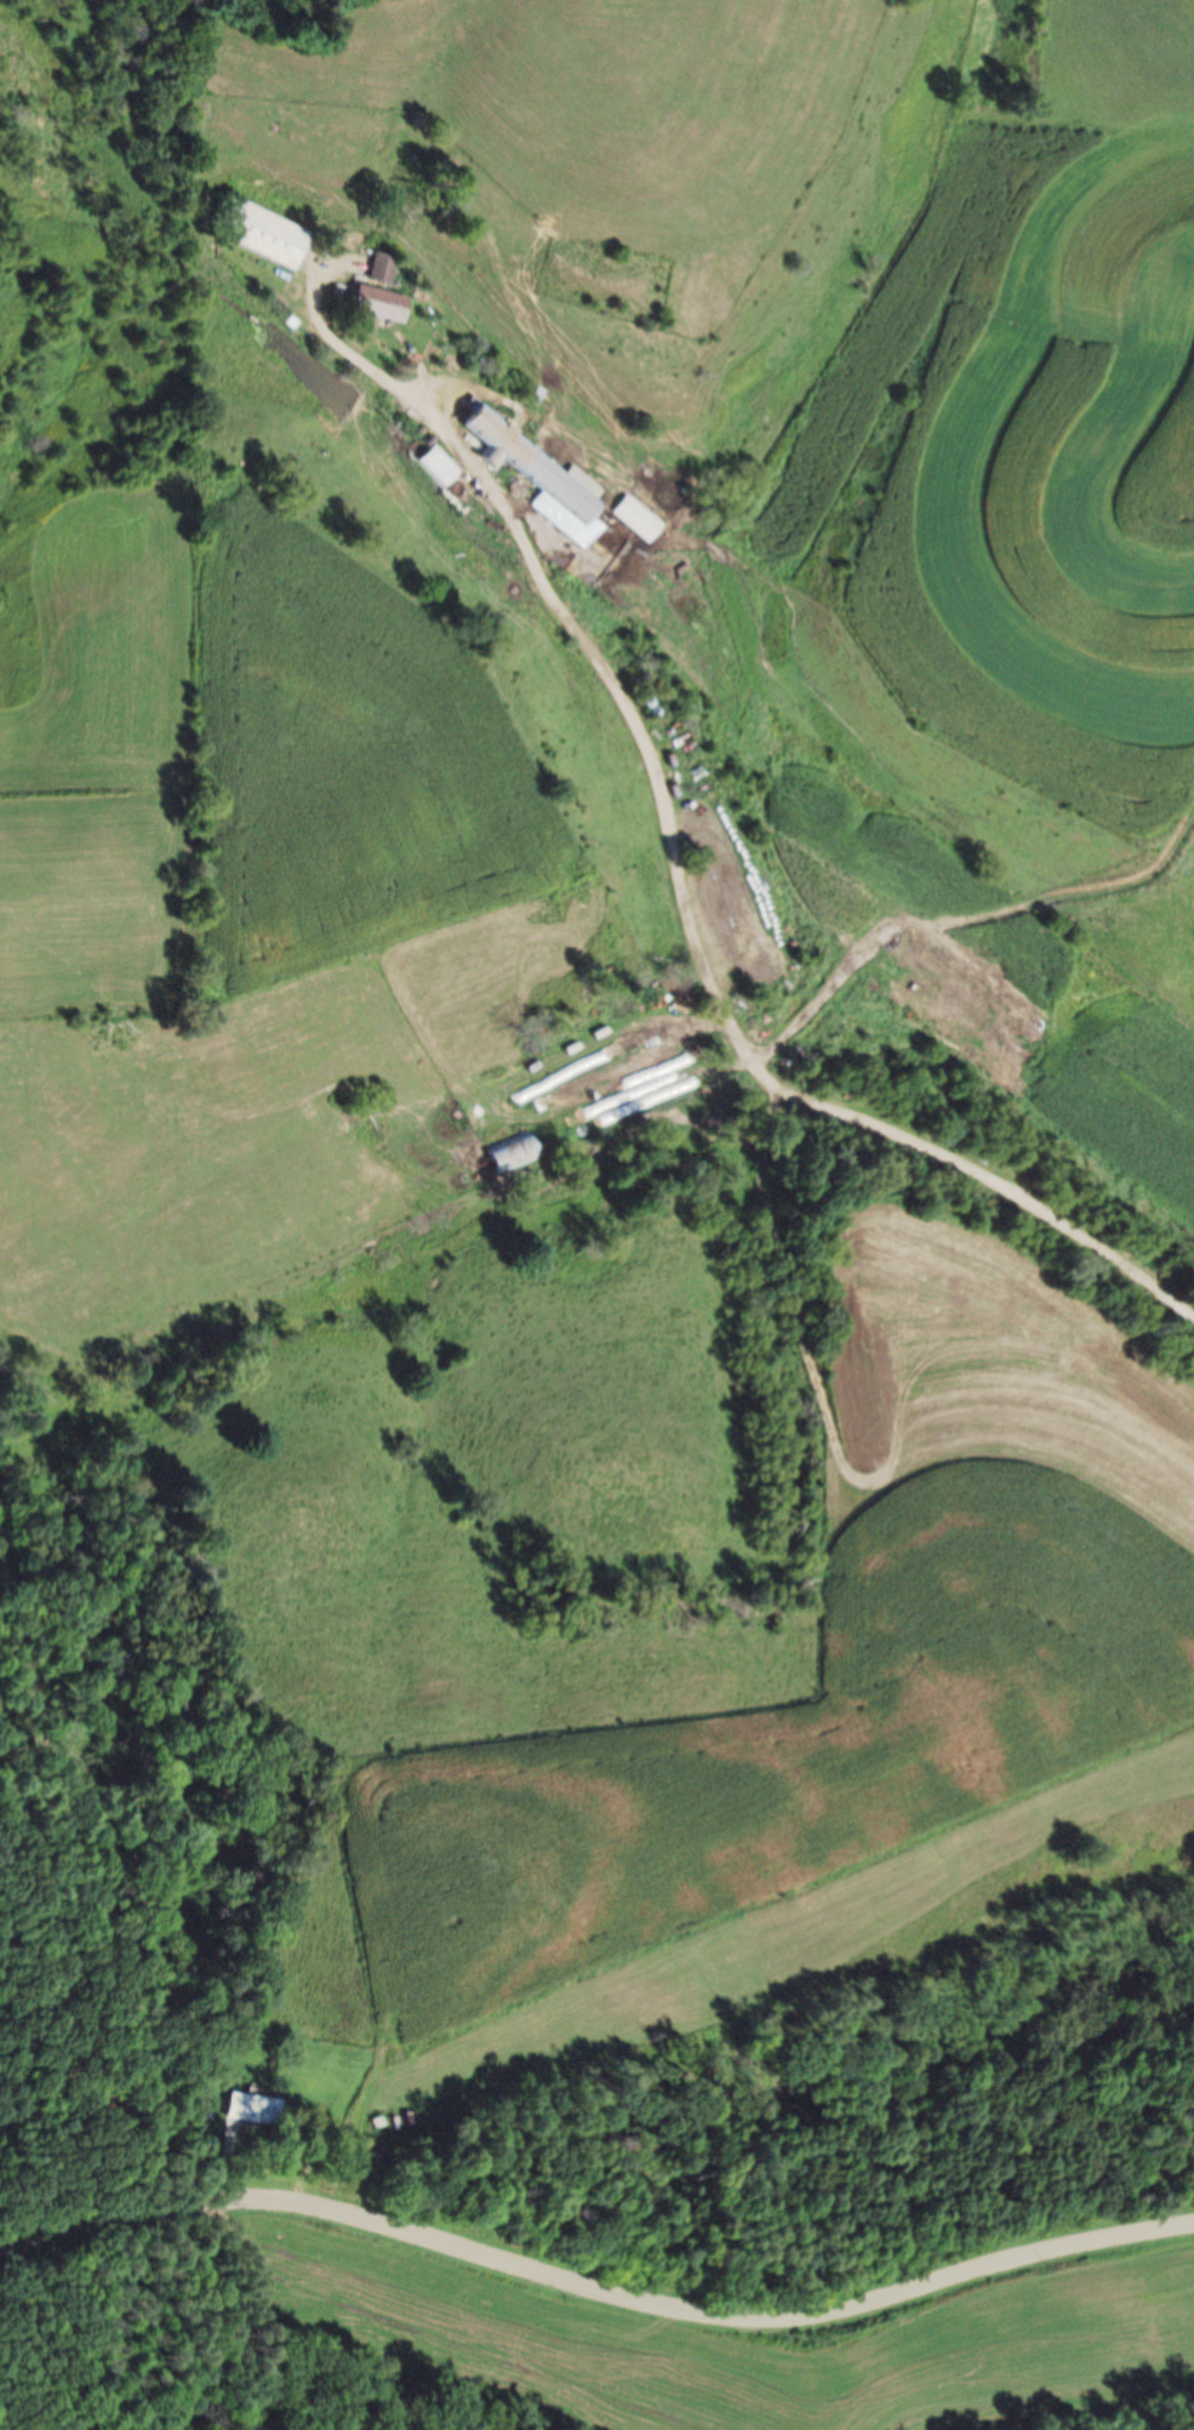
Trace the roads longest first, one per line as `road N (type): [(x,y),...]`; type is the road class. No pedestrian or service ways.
road 1 (residential): [(1193,1323),(1047,1215),(902,1140),(771,1089),(709,997),(650,758),(601,672),(527,581),(518,532),(406,393)]
road 2 (residential): [(0,2247),(177,2209),(285,2202),(602,2294),(730,2321),(849,2310),(1059,2249),(1193,2226)]

